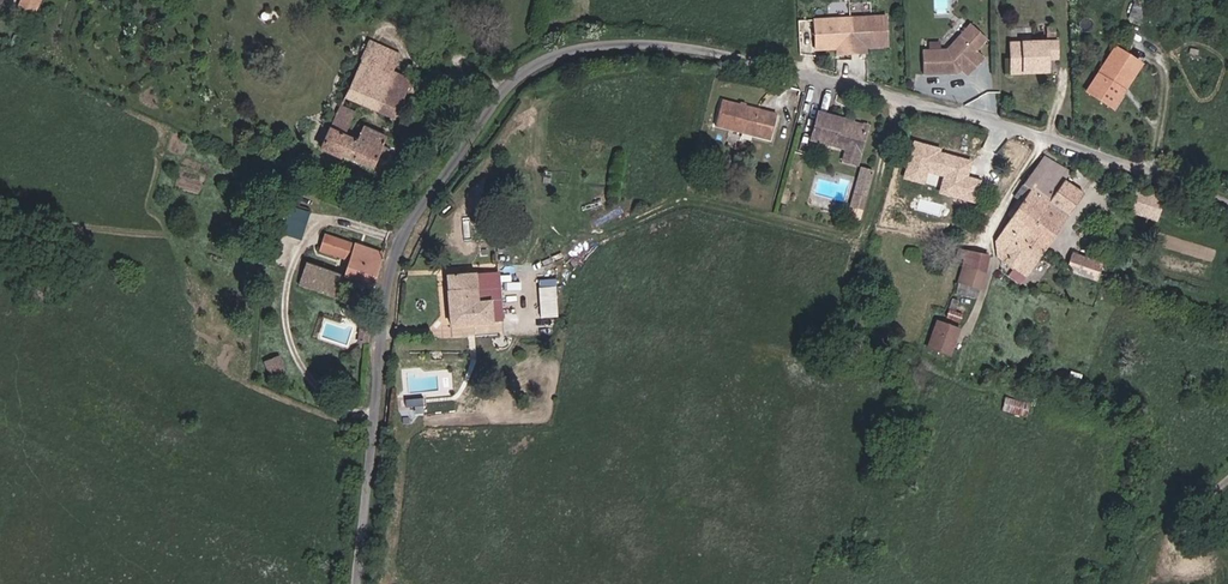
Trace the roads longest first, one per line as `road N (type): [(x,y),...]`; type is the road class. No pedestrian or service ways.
road 1 (residential): [(360,583),(393,284),(411,221),(542,67),(615,42),(689,43),(916,93),(1047,136)]
road 2 (residential): [(1047,136),(1227,203)]
road 3 (residential): [(1047,136),(981,242)]

